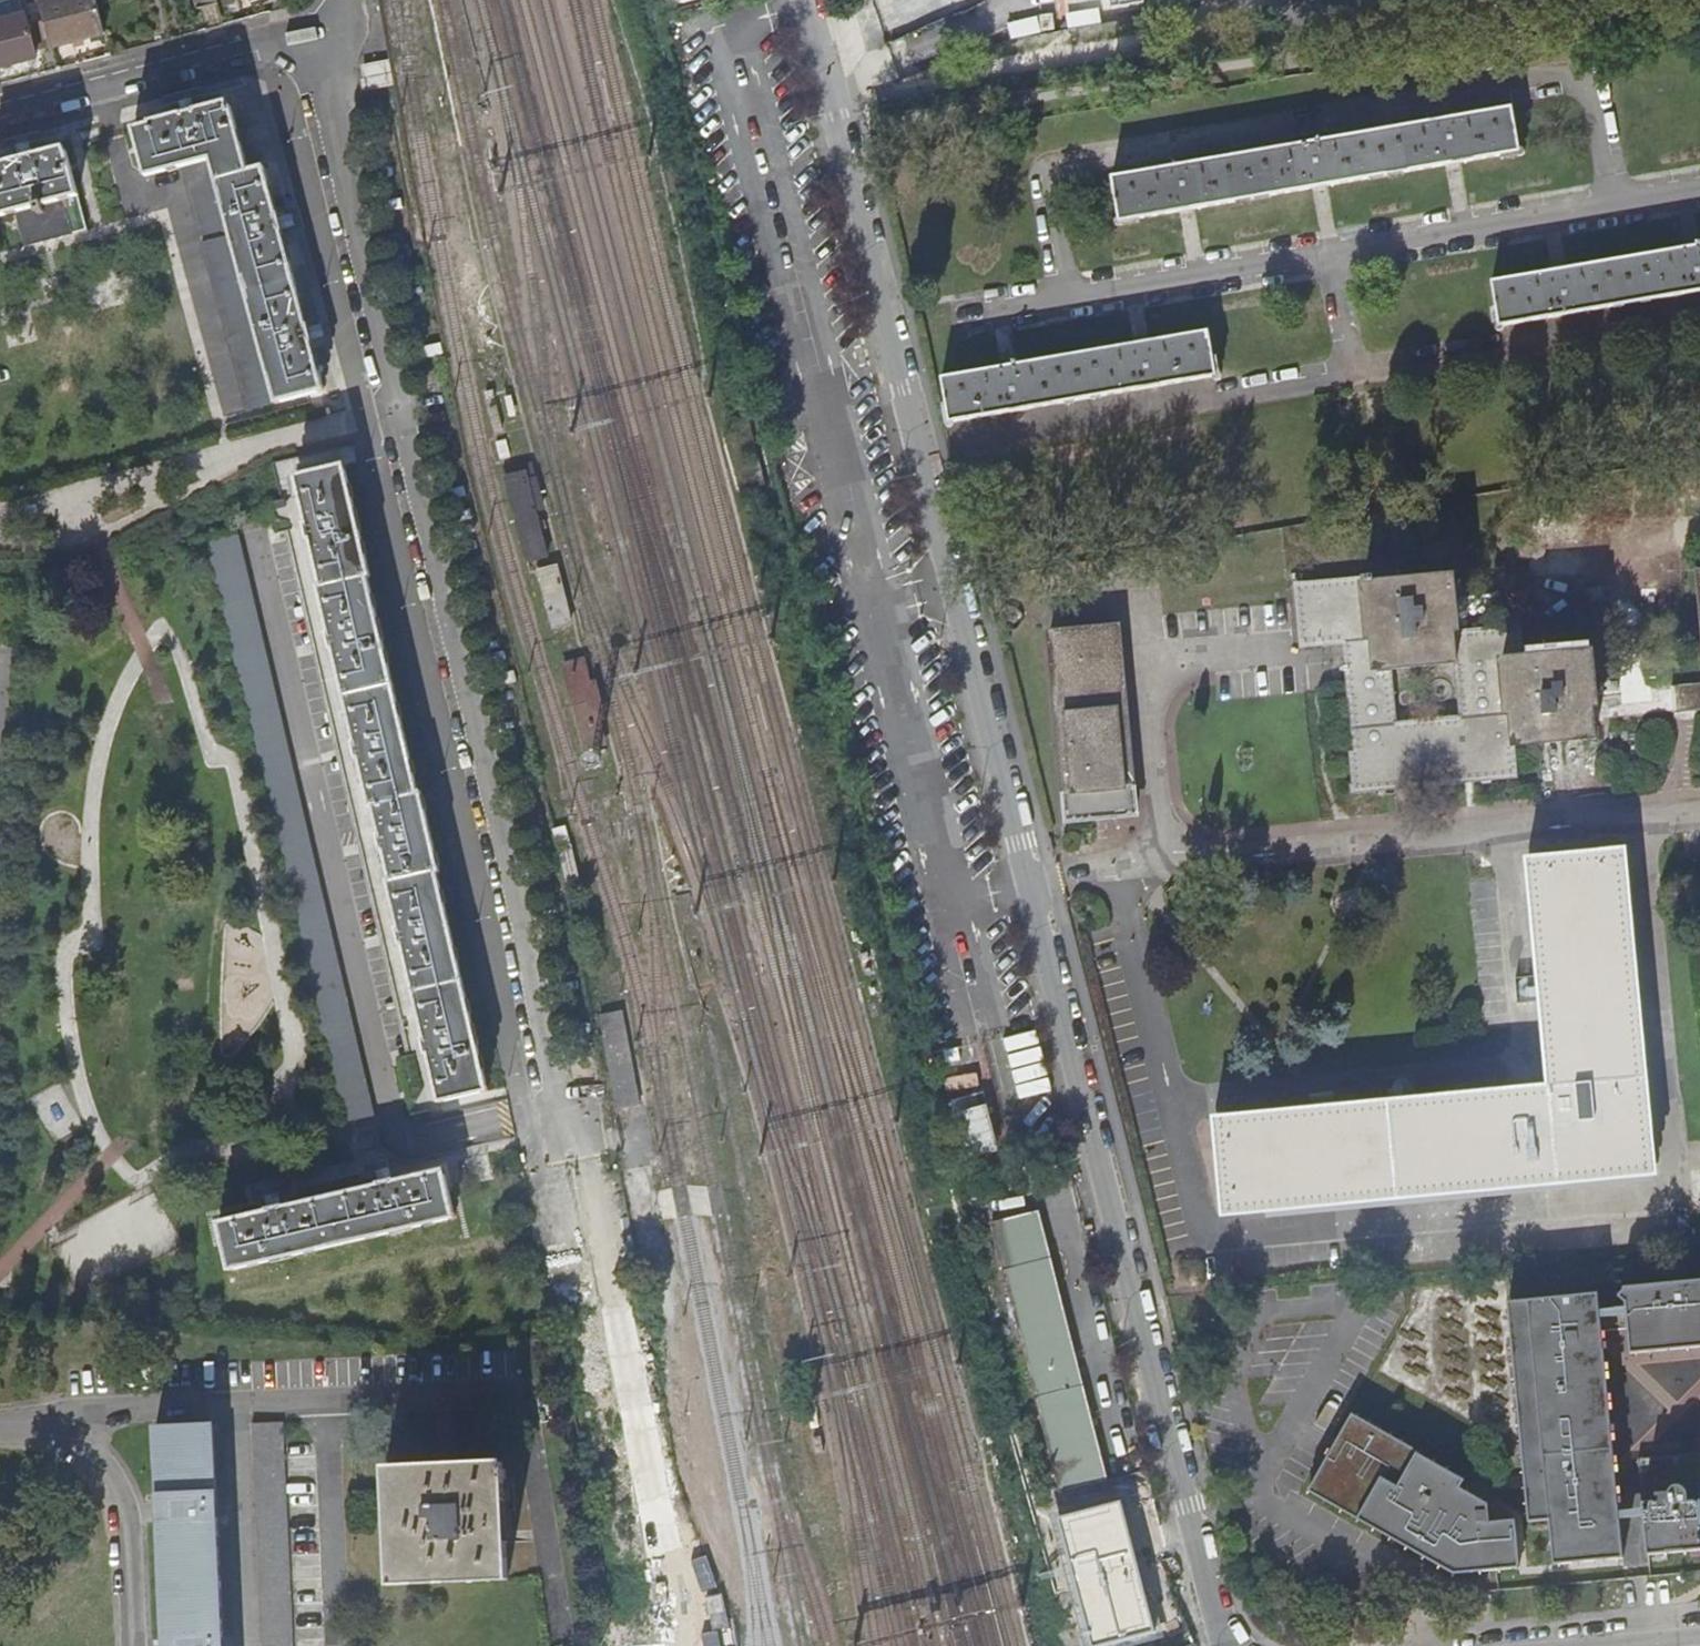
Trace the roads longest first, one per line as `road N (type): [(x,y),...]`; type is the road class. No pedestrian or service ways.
road 1 (unclassified): [(803,0),(1027,885),(1232,1645)]
road 2 (residential): [(569,1146),(398,414),(332,92),(342,27)]
road 3 (residential): [(0,114),(342,27)]

